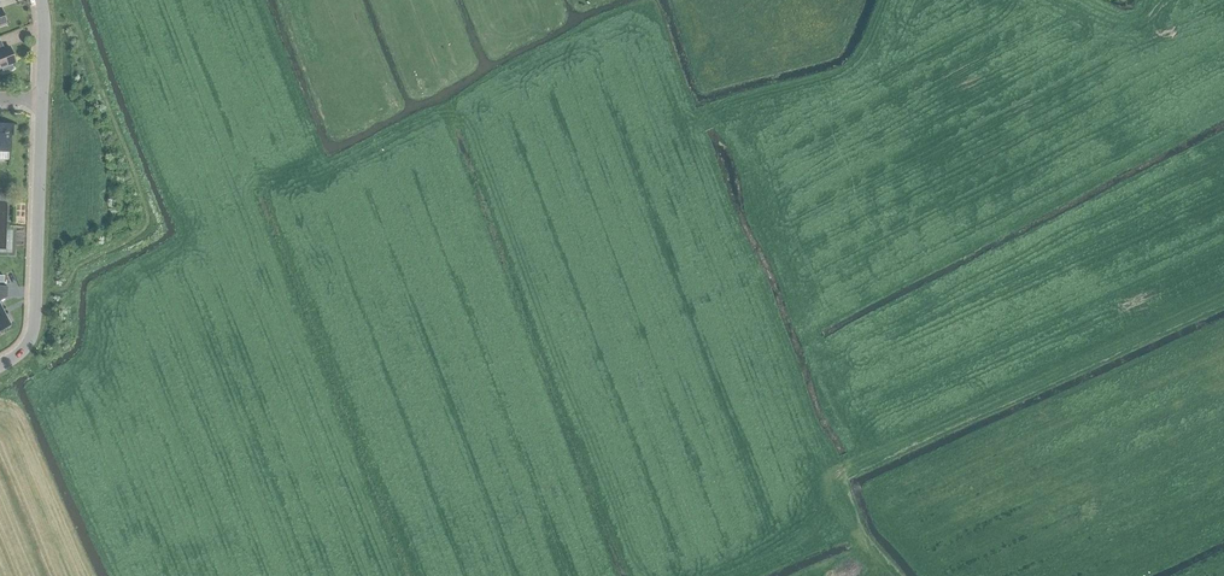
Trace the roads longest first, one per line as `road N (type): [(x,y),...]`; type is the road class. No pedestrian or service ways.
road 1 (tertiary): [(0,364),(25,348),(32,333),(42,99)]

